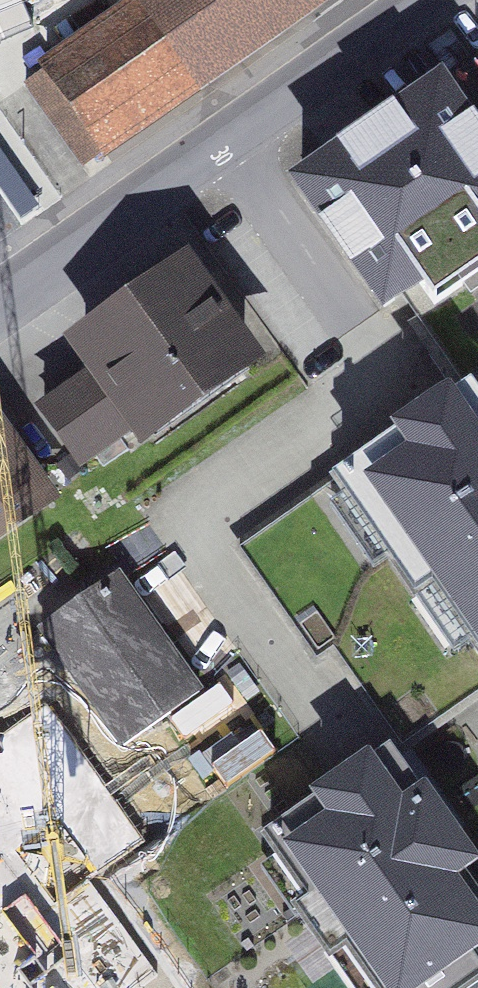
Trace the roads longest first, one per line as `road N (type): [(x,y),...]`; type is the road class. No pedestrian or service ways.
road 1 (residential): [(0,297),(418,0)]

